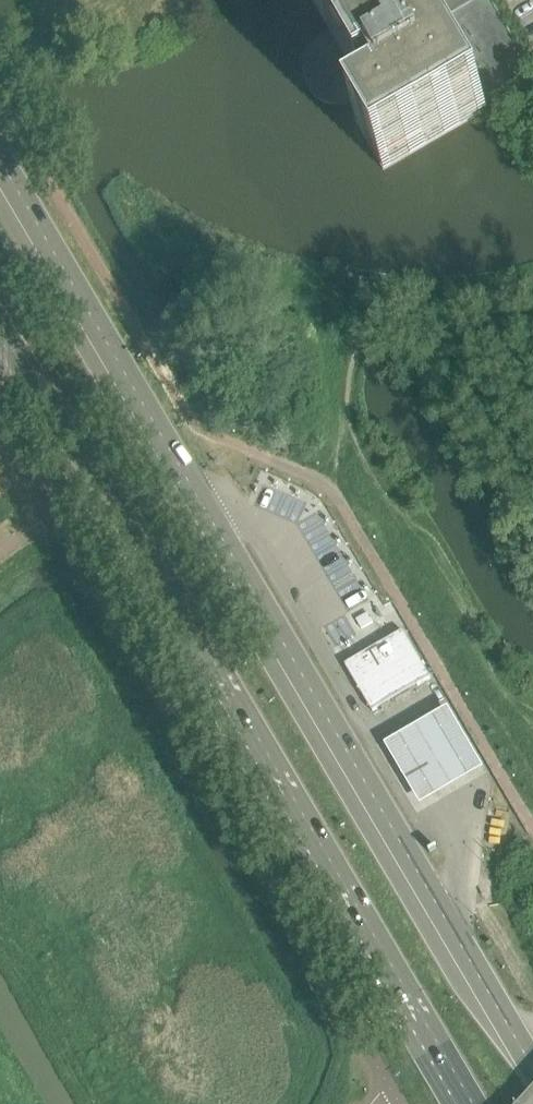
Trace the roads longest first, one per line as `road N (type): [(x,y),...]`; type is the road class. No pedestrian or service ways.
road 1 (secondary): [(532,1064),(0,157)]
road 2 (secondary): [(0,323),(144,540),(472,1103)]

